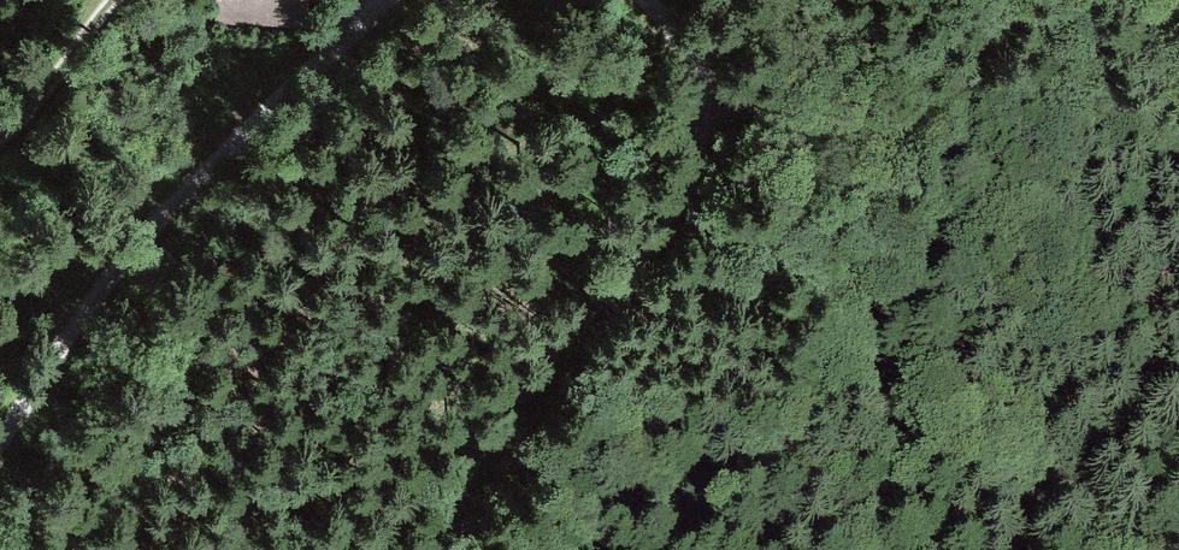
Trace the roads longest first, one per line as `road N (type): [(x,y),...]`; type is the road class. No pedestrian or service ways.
road 1 (track): [(381,0),(125,260),(0,436)]
road 2 (track): [(425,549),(502,422),(692,171),(709,105)]
road 3 (track): [(709,105),(867,105),(931,89),(985,43),(987,0)]
road 4 (track): [(108,0),(54,91),(0,140)]
road 5 (track): [(709,105),(691,45),(649,0)]

